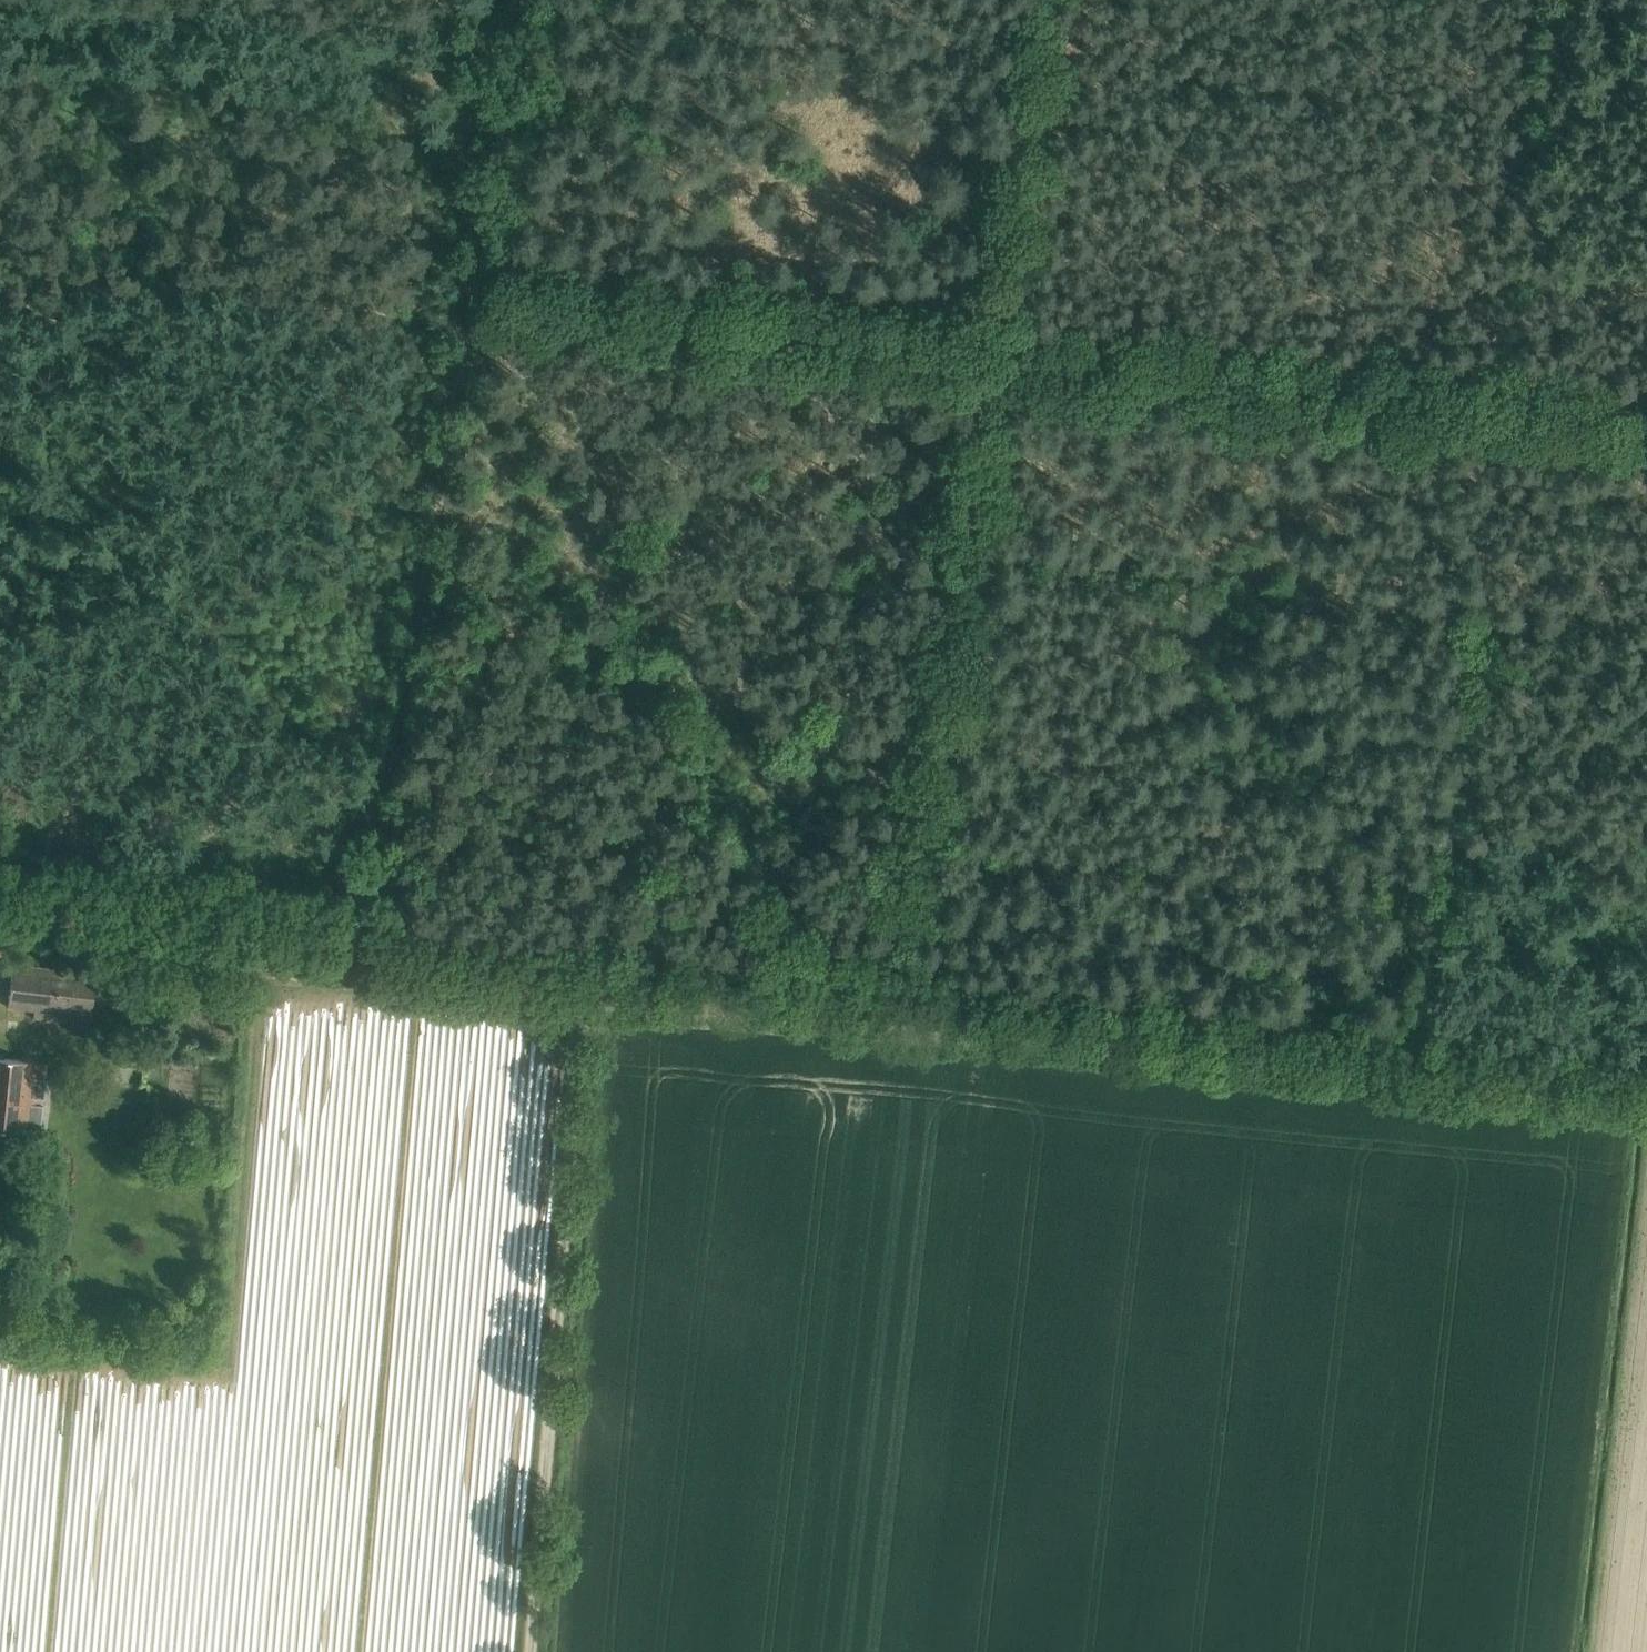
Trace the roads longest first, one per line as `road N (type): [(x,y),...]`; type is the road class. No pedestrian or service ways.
road 1 (track): [(525,1651),(578,1024),(548,1011),(217,980)]

